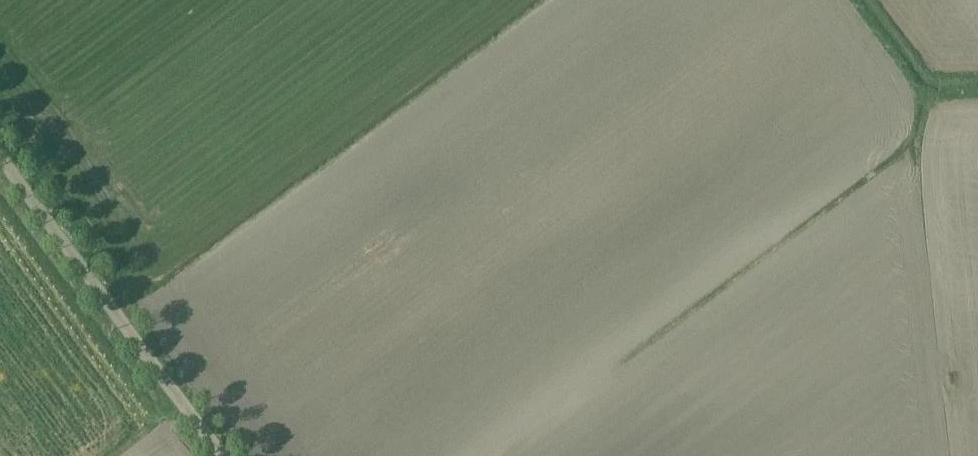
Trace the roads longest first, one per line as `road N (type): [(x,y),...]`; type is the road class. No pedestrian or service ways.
road 1 (unclassified): [(244,455),(0,139)]

